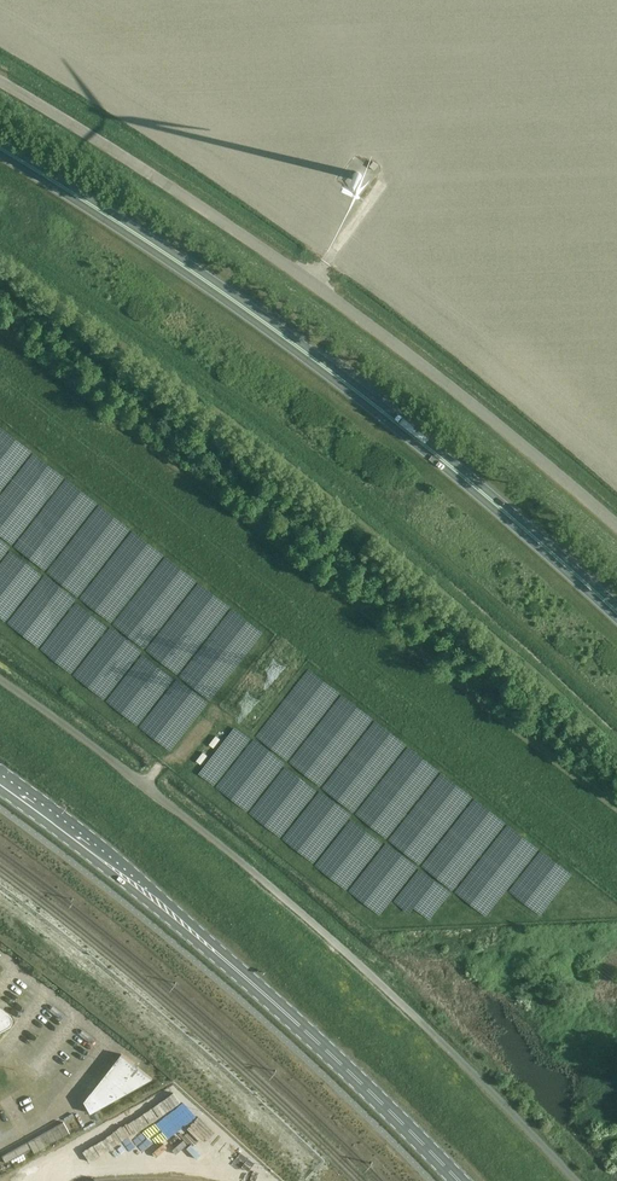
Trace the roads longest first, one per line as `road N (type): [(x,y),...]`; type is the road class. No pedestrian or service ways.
road 1 (trunk): [(616,614),(416,438),(237,301),(0,147)]
road 2 (unclassified): [(578,1180),(456,1055),(257,876),(0,678)]
road 3 (unclassified): [(616,530),(311,283),(0,84)]
road 4 (secondary): [(0,785),(218,956),(458,1180)]

